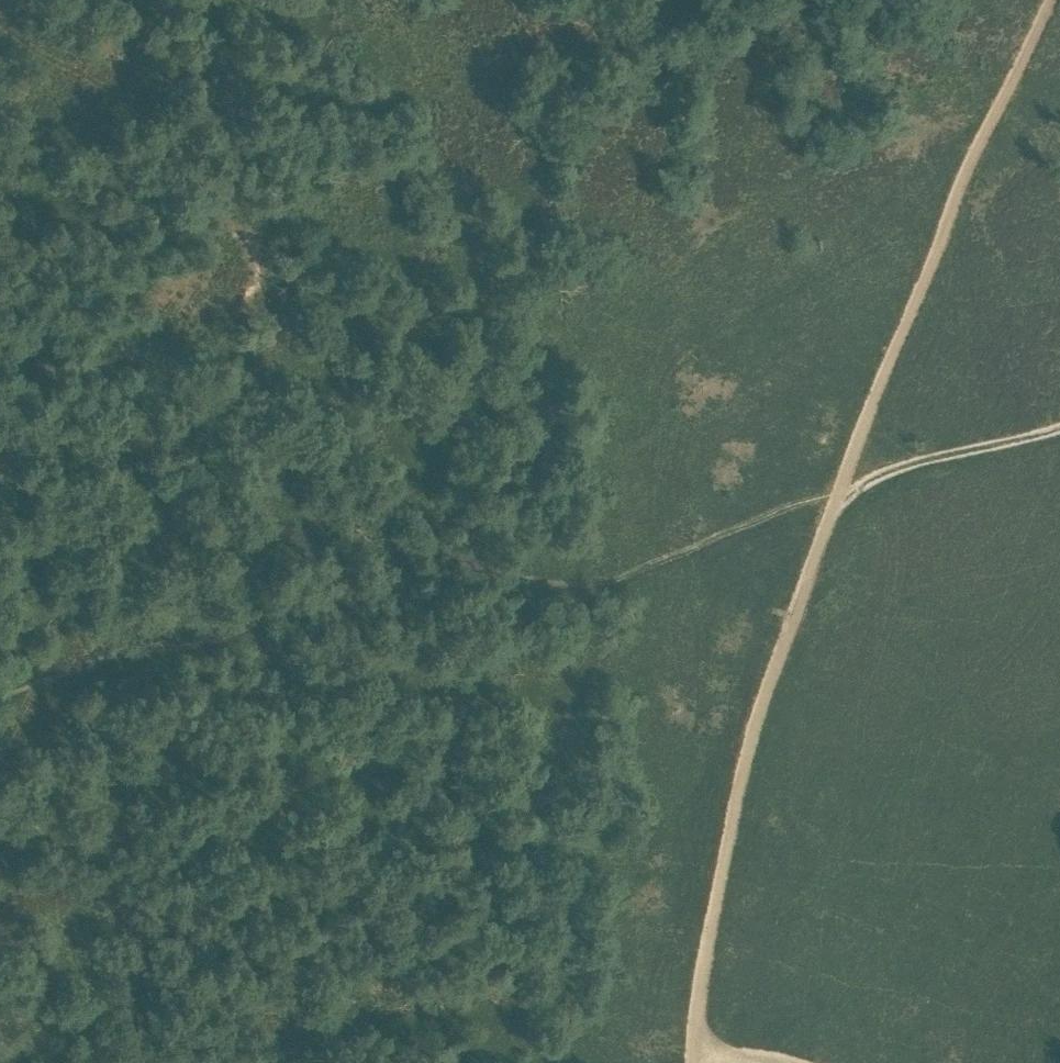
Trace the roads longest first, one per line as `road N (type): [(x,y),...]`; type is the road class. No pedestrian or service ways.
road 1 (track): [(840,492),(744,754),(702,973),(695,1062)]
road 2 (track): [(1051,0),(974,154),(840,492)]
road 3 (track): [(1059,428),(914,462),(840,492)]

